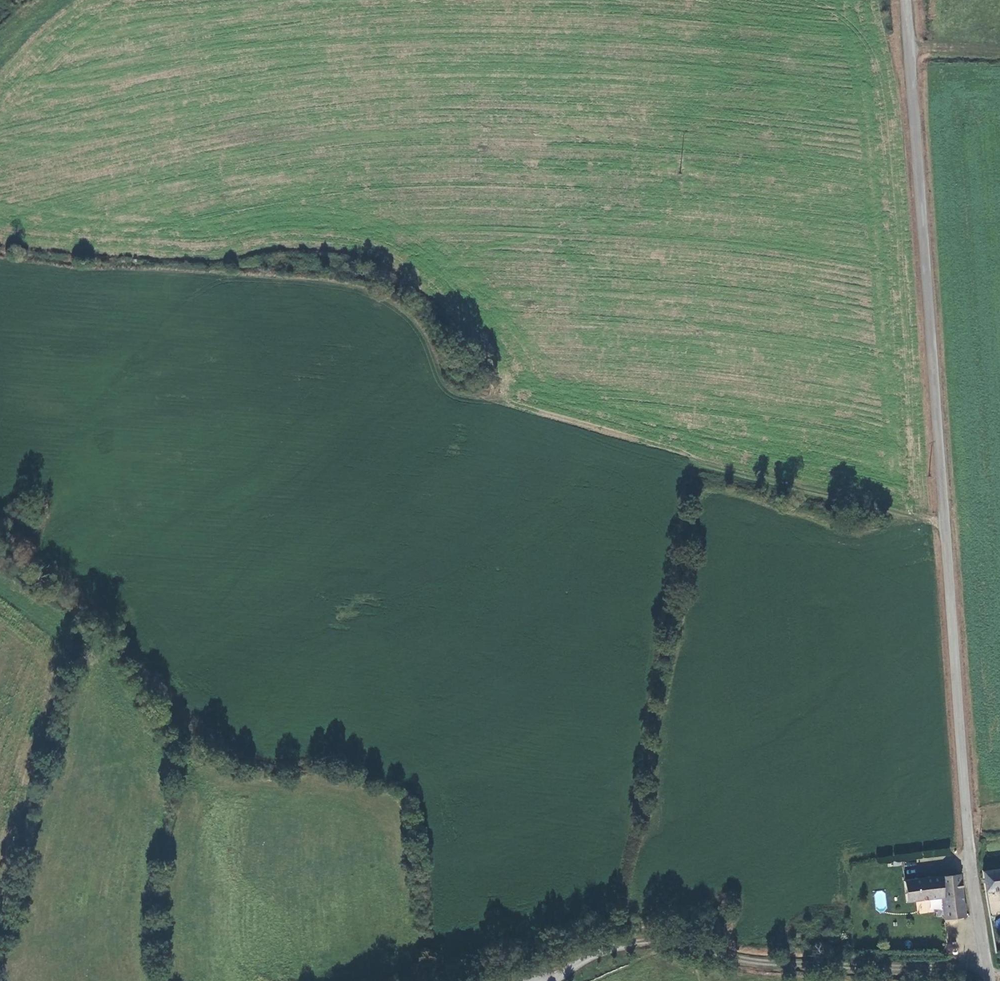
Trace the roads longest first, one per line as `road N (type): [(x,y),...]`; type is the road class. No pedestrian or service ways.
road 1 (unclassified): [(988,980),(966,838),(907,0)]

